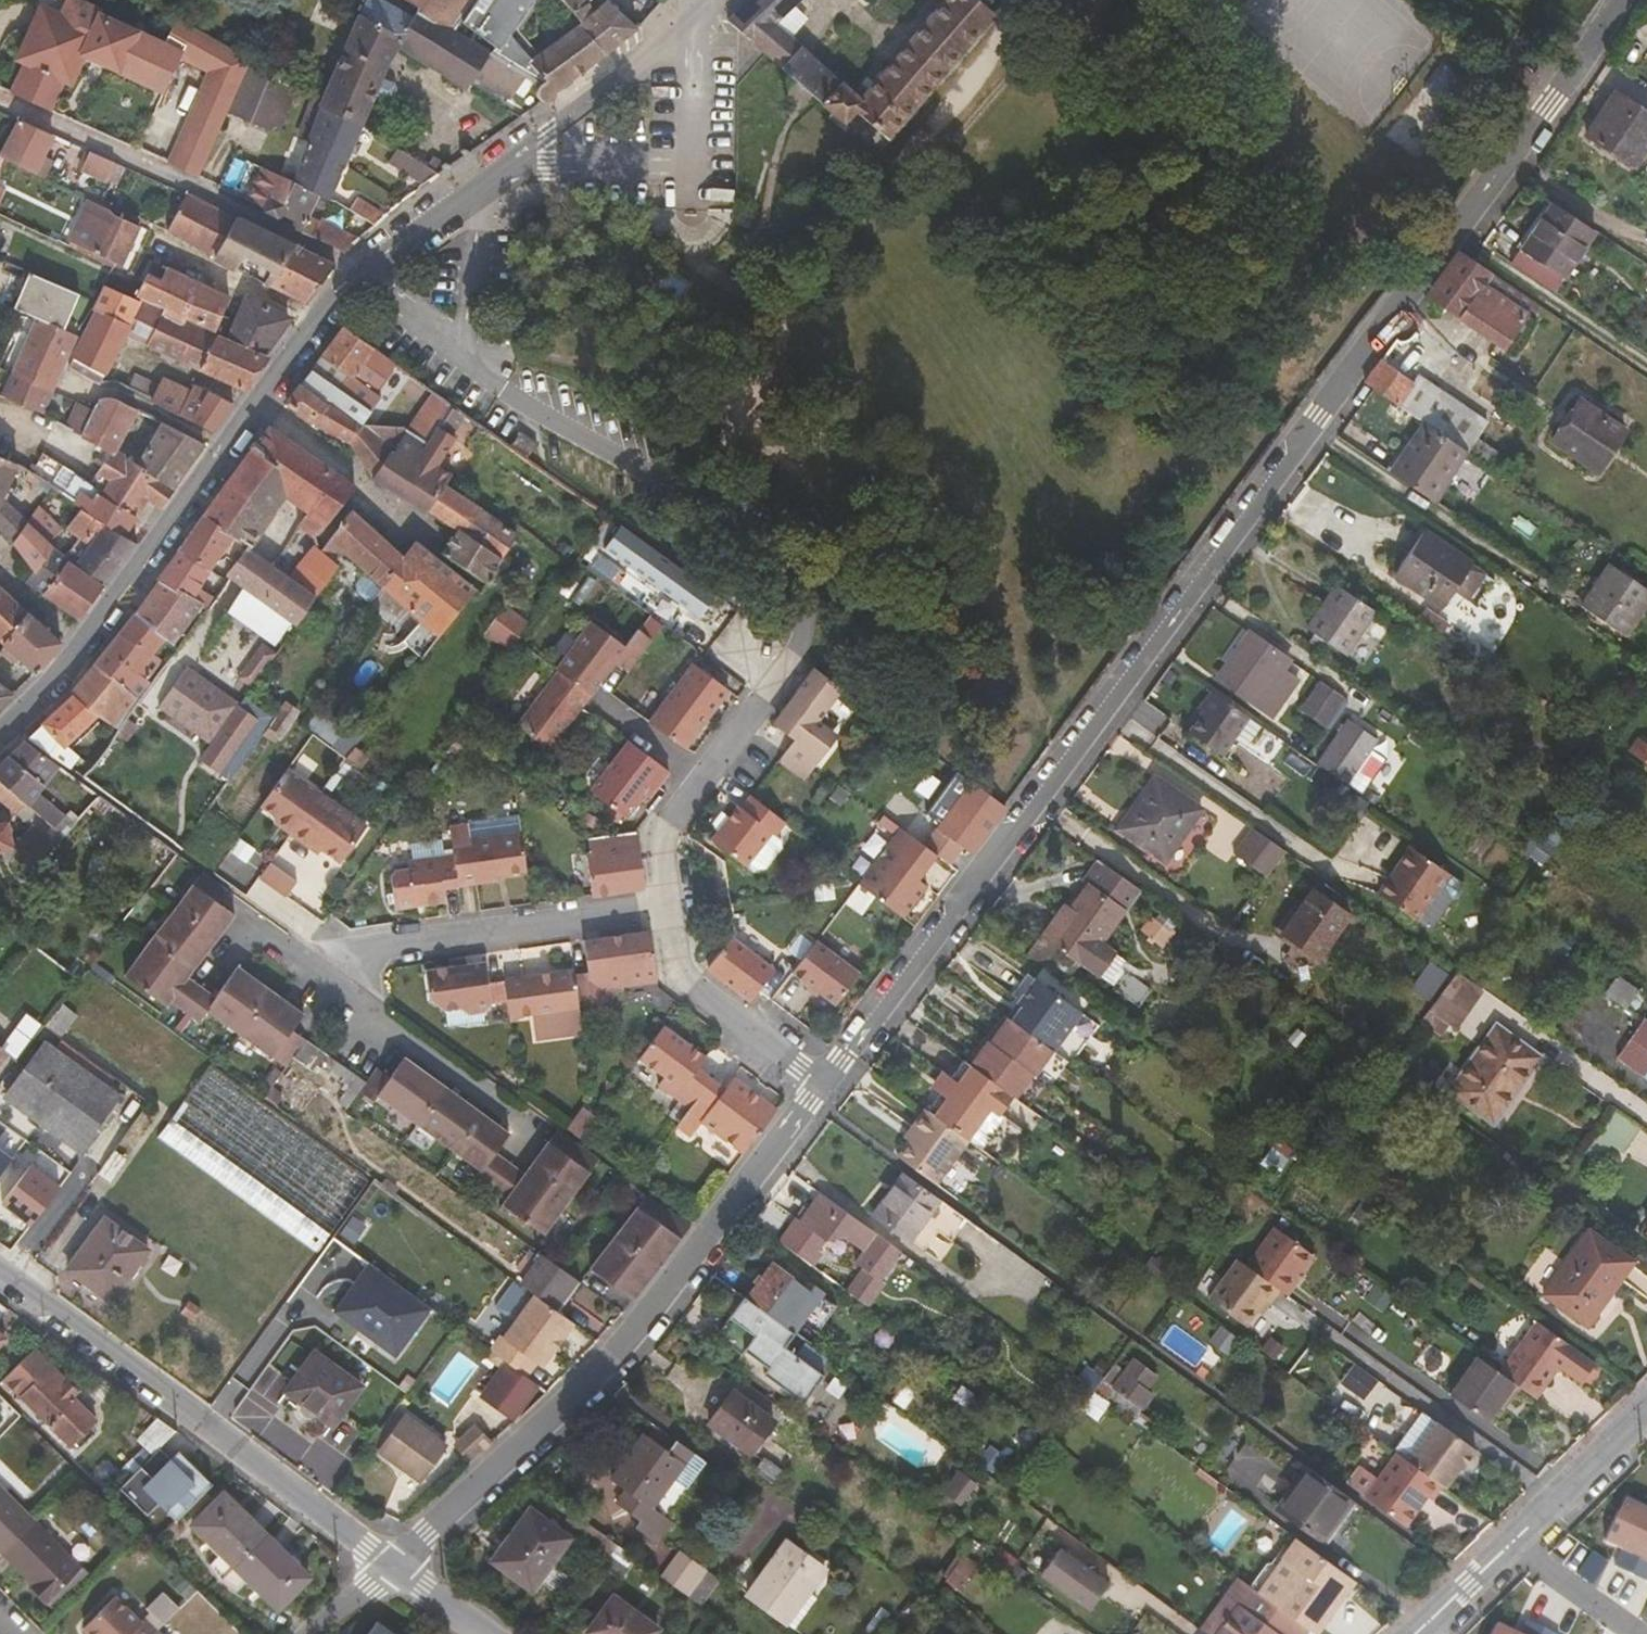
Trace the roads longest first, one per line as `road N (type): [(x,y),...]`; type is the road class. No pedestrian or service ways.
road 1 (residential): [(1608,0),(822,1084)]
road 2 (residential): [(670,905),(662,848),(673,819),(801,645),(811,614),(806,586),(791,568),(676,492),(502,389),(362,270)]
road 3 (residential): [(822,1084),(608,1359),(392,1566)]
road 4 (track): [(688,500),(791,301),(1039,0)]
road 5 (secondary): [(362,270),(340,284),(145,558),(0,729)]
road 6 (secondary): [(0,1277),(392,1566)]
road 7 (secondary): [(704,0),(479,190),(362,270)]
road 8 (residential): [(0,99),(362,270)]
road 9 (residential): [(670,905),(293,961)]
road 10 (residential): [(293,961),(538,1134)]
road 11 (residential): [(822,1084),(678,972),(670,905)]
road 12 (secondary): [(1646,1407),(1521,1531)]
road 13 (residential): [(1521,1531),(1564,1581),(1639,1633)]
road 14 (secondary): [(1521,1531),(1415,1633)]

